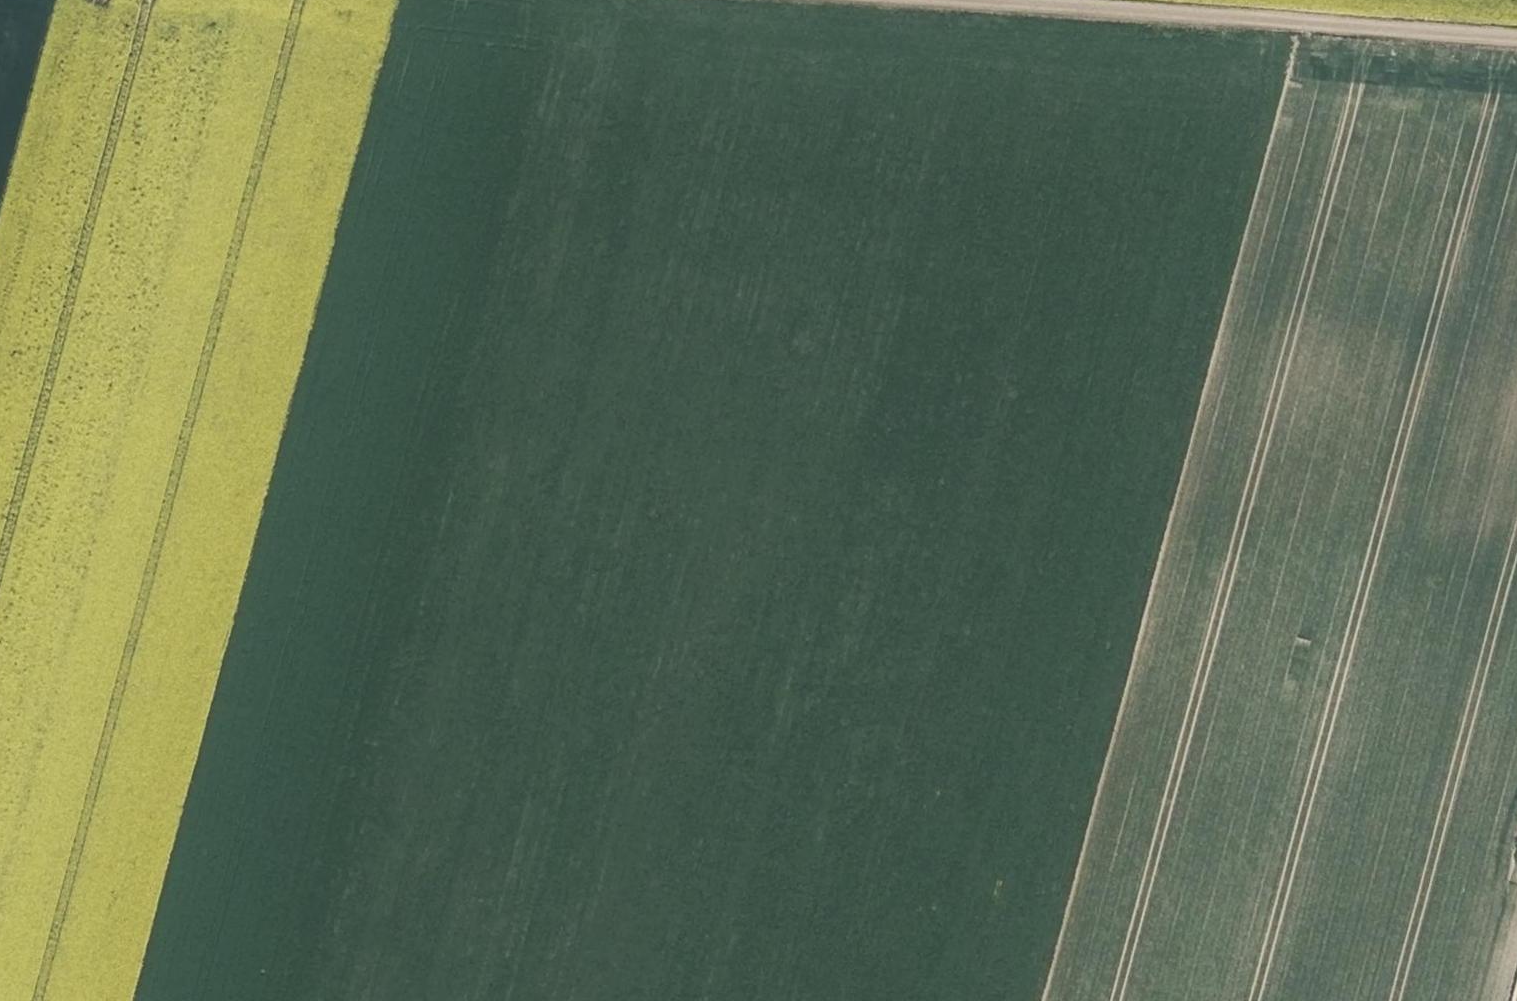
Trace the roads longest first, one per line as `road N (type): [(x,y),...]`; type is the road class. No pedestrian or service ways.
road 1 (track): [(1053,0),(1516,31)]

